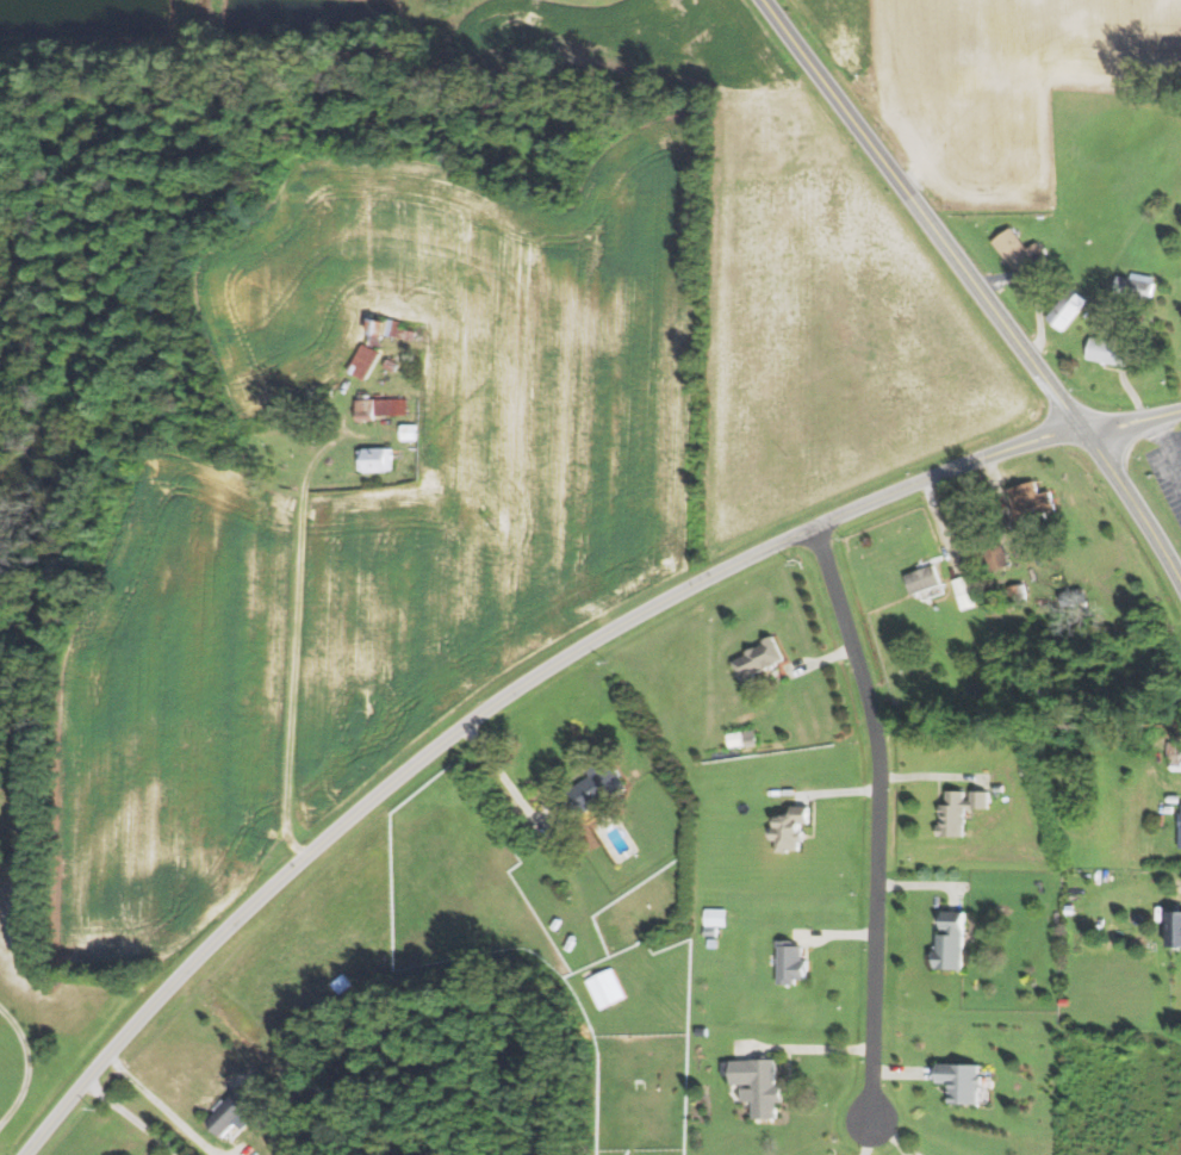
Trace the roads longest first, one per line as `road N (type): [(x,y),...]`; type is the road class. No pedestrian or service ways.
road 1 (residential): [(25,1154),(106,1055),(282,876),(523,685),(726,569),(868,502),(1053,434),(1180,411)]
road 2 (secondary): [(1180,578),(1117,474),(764,0)]
road 3 (residential): [(814,526),(870,701),(881,768),(870,1118)]

